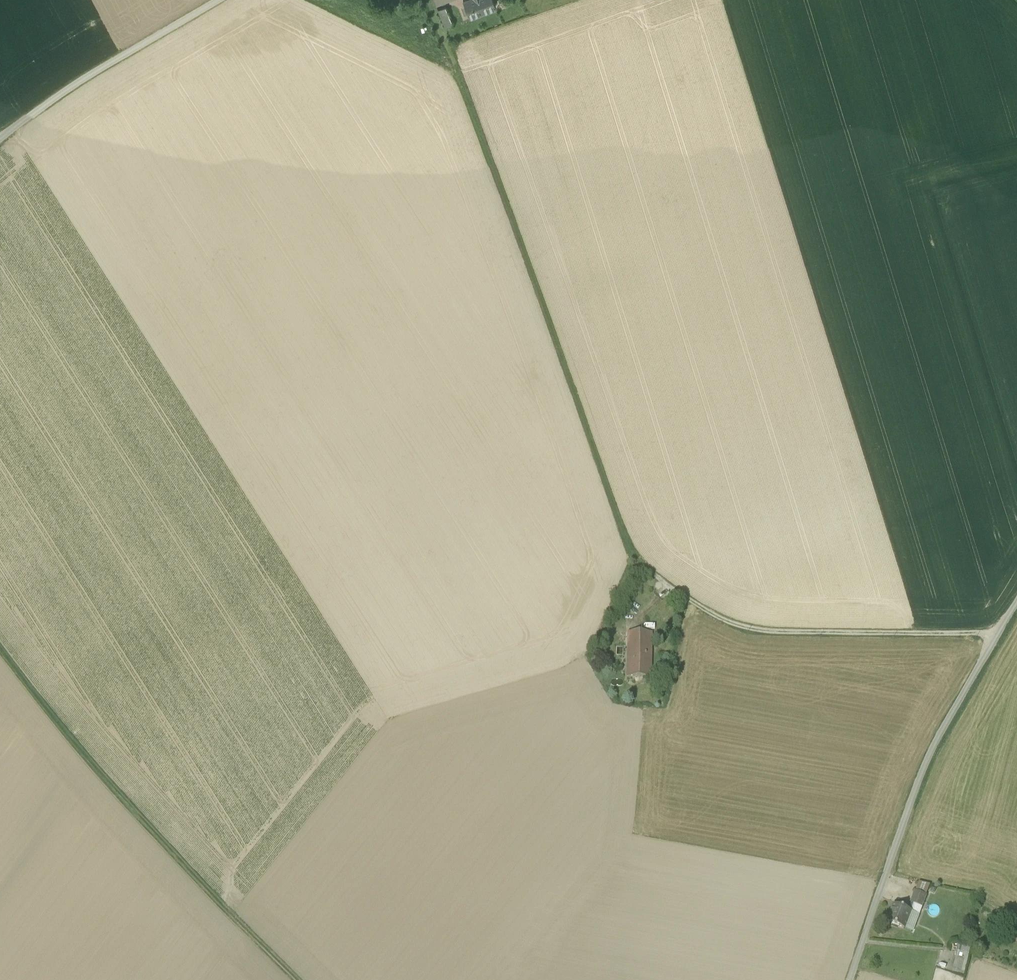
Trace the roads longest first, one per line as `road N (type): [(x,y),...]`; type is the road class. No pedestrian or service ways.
road 1 (track): [(428,0),(645,567)]
road 2 (unclassified): [(847,979),(926,760),(1016,604)]
road 3 (unclassified): [(217,0),(0,133)]

